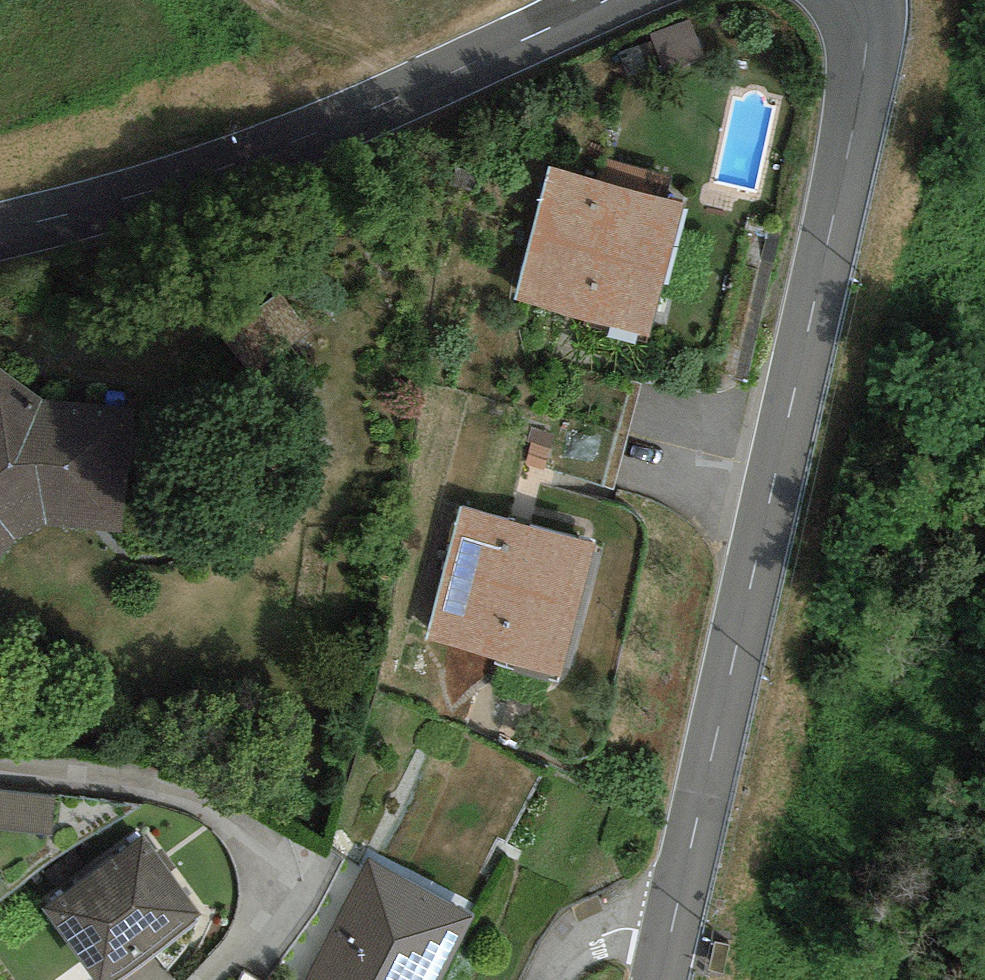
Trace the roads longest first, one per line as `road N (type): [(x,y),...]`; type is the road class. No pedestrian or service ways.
road 1 (secondary): [(864,0),(871,31),(861,110),(670,939)]
road 2 (secondary): [(0,233),(340,125),(606,0)]
road 3 (residential): [(0,771),(195,791),(263,843),(279,884),(228,979)]
road 4 (track): [(404,98),(285,0)]
road 5 (residential): [(670,939),(602,928),(554,959),(540,979)]

